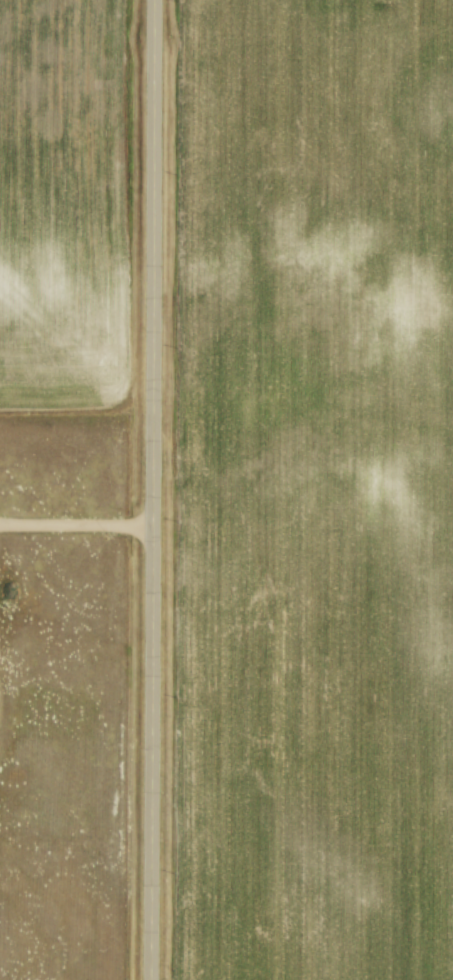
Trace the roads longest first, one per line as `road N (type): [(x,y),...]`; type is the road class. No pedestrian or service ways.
road 1 (tertiary): [(152,979),(154,0)]

